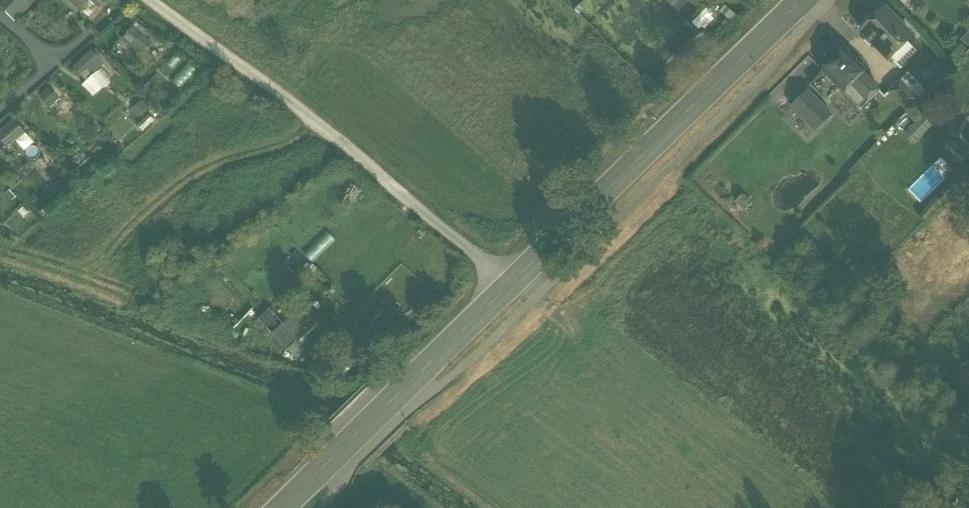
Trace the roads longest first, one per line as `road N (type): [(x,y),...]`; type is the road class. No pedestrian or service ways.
road 1 (unclassified): [(142,0),(511,284)]
road 2 (secondary): [(511,284),(803,0)]
road 3 (secondary): [(282,507),(511,284)]

